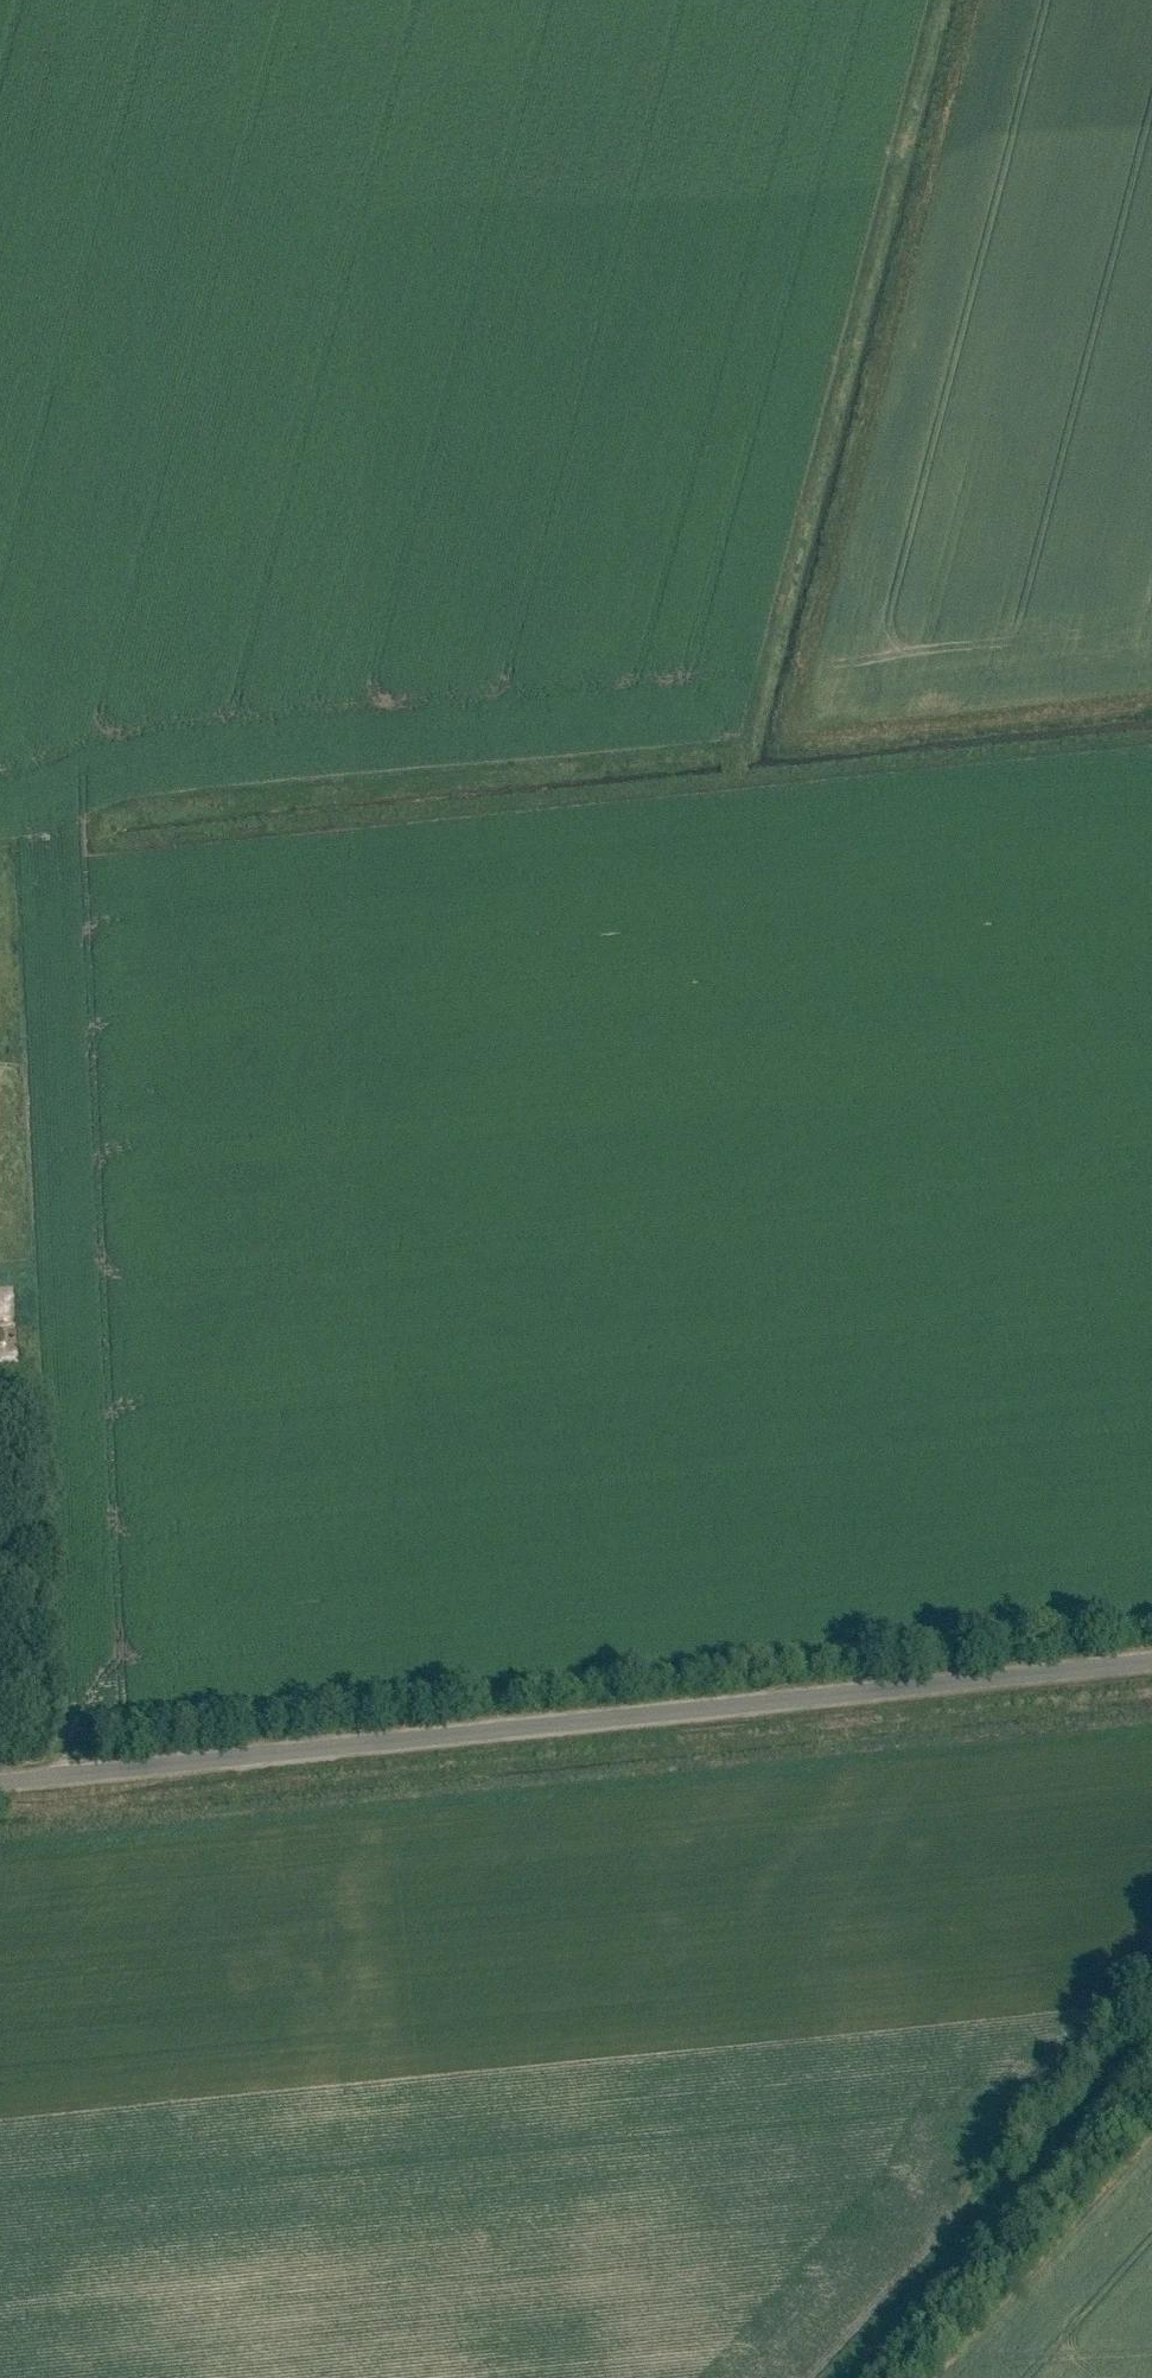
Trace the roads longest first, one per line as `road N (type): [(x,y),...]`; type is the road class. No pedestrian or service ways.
road 1 (residential): [(0,1779),(1151,1659)]

